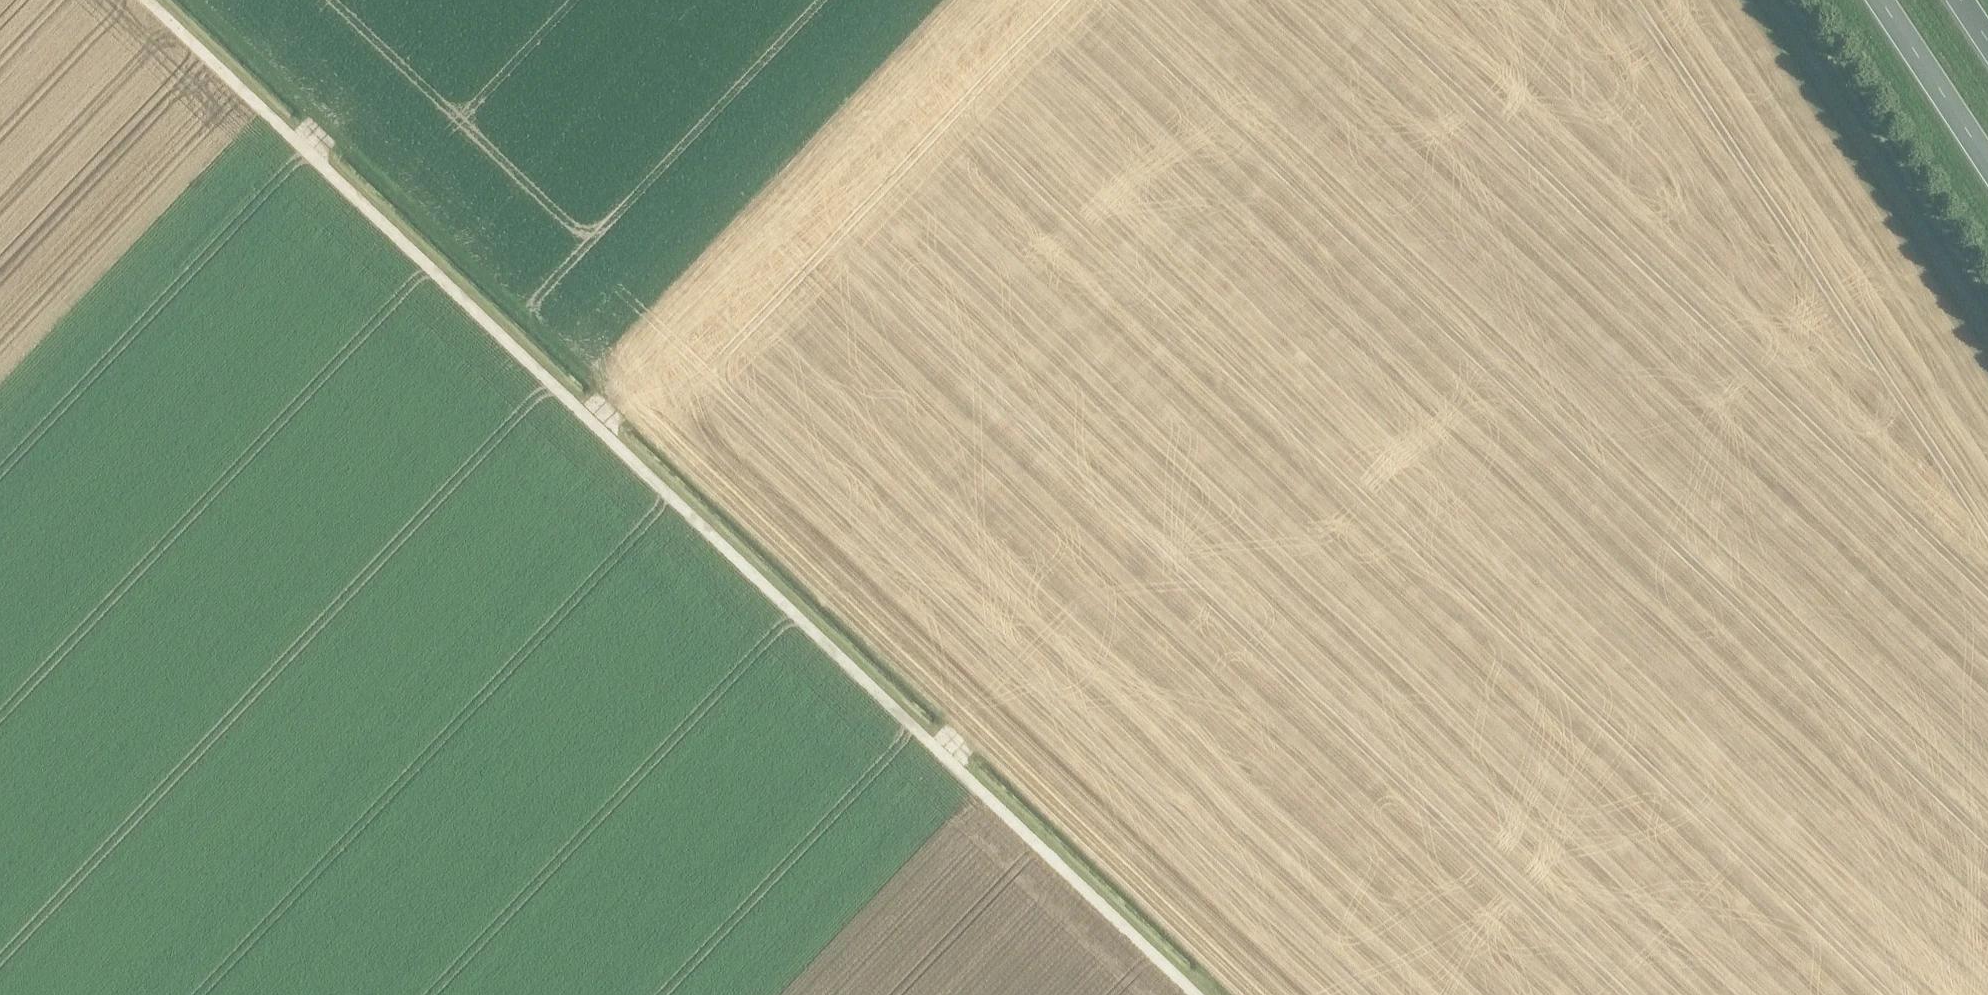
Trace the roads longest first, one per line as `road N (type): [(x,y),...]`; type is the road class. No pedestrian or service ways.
road 1 (track): [(1196,994),(146,0)]
road 2 (trunk): [(1876,0),(1987,170)]

